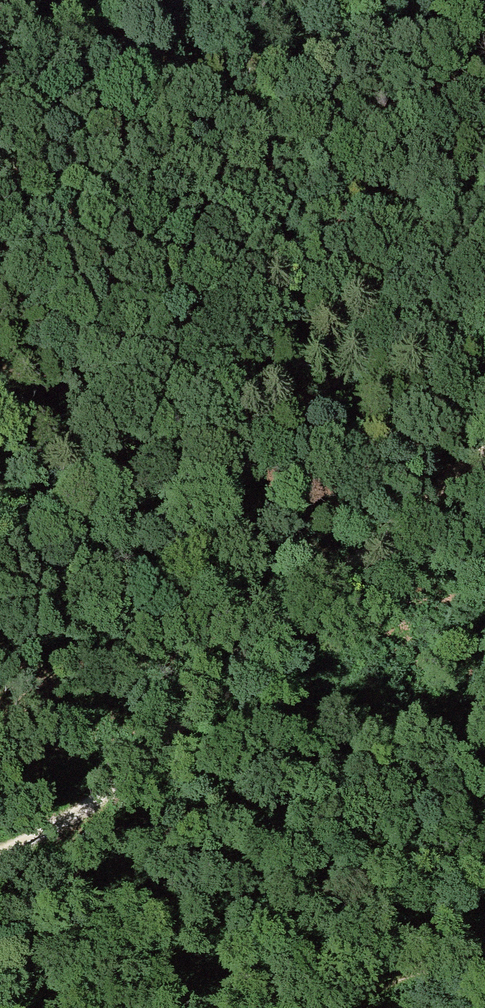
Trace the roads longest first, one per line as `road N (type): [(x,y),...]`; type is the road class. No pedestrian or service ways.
road 1 (track): [(0,851),(120,778),(484,426)]
road 2 (track): [(484,206),(241,271),(33,413),(0,424)]
road 3 (track): [(344,1007),(415,963),(484,957)]

